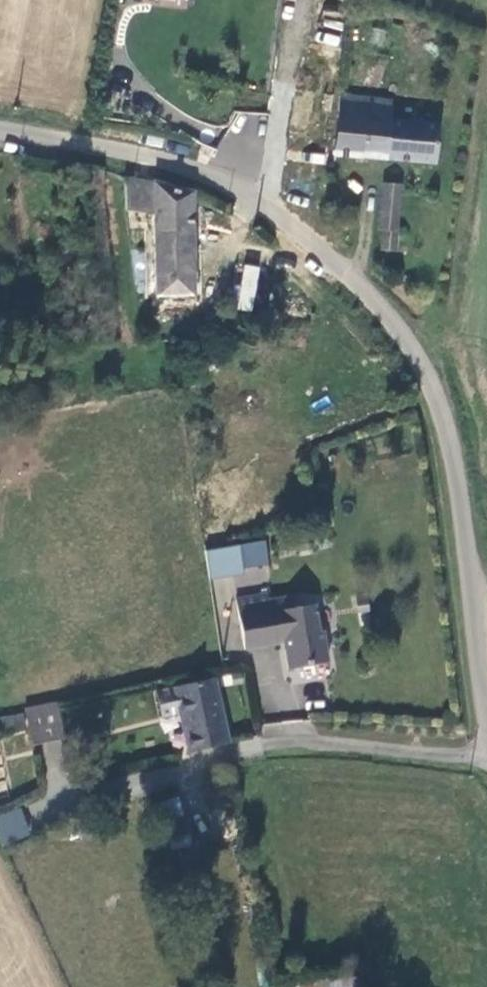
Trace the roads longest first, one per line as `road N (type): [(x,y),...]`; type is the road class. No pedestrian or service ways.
road 1 (unclassified): [(486,721),(452,455),(417,359),(379,309),(252,194),(160,157),(0,127)]
road 2 (unclassified): [(44,809),(281,742),(486,754)]

